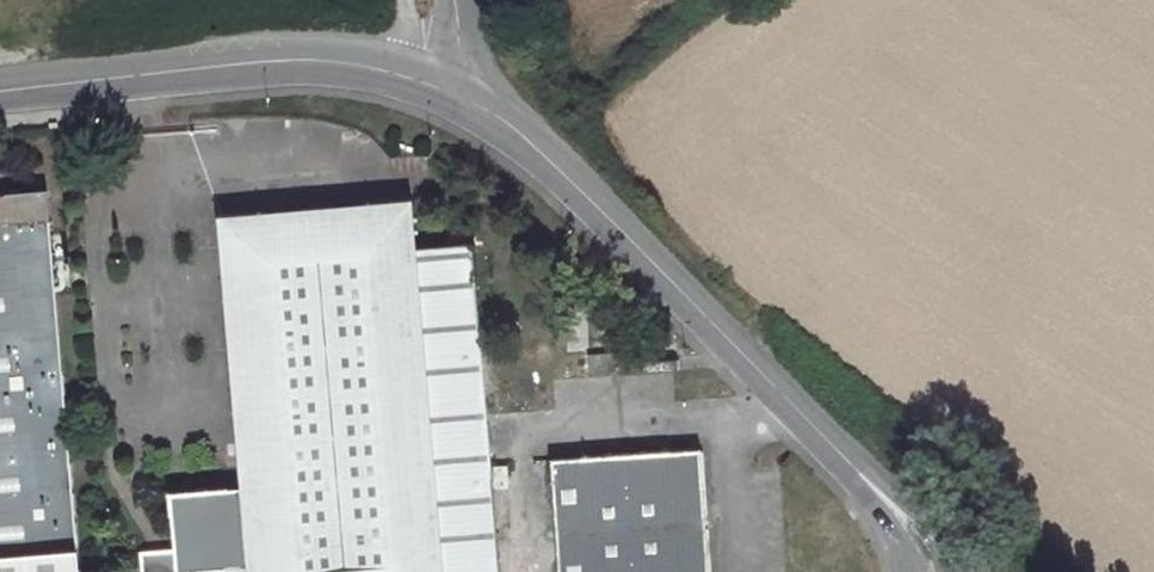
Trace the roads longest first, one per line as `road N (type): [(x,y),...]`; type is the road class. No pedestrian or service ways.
road 1 (tertiary): [(879,493),(584,197),(515,134),(461,101)]
road 2 (tertiary): [(461,101),(393,77),(312,65),(0,93)]

